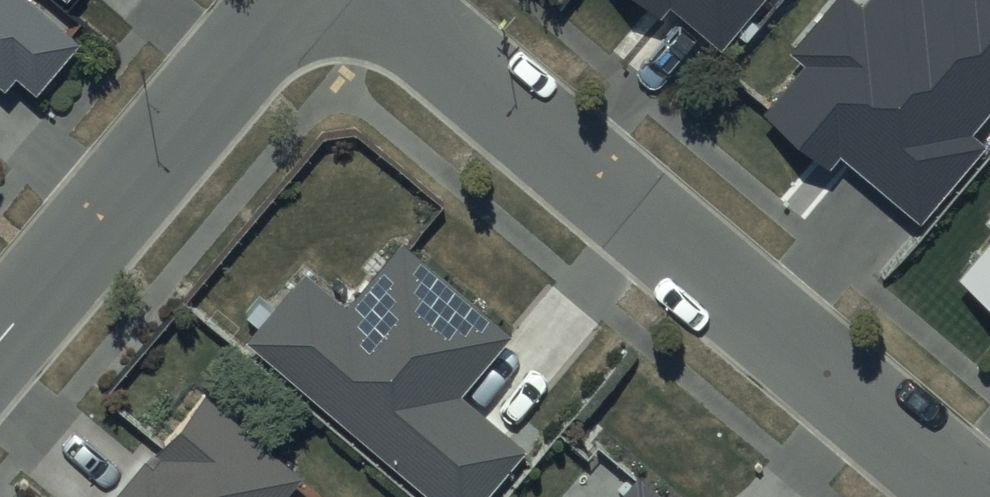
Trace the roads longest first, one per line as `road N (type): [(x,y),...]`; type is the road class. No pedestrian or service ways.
road 1 (residential): [(975,496),(386,0)]
road 2 (residential): [(0,341),(292,0)]

